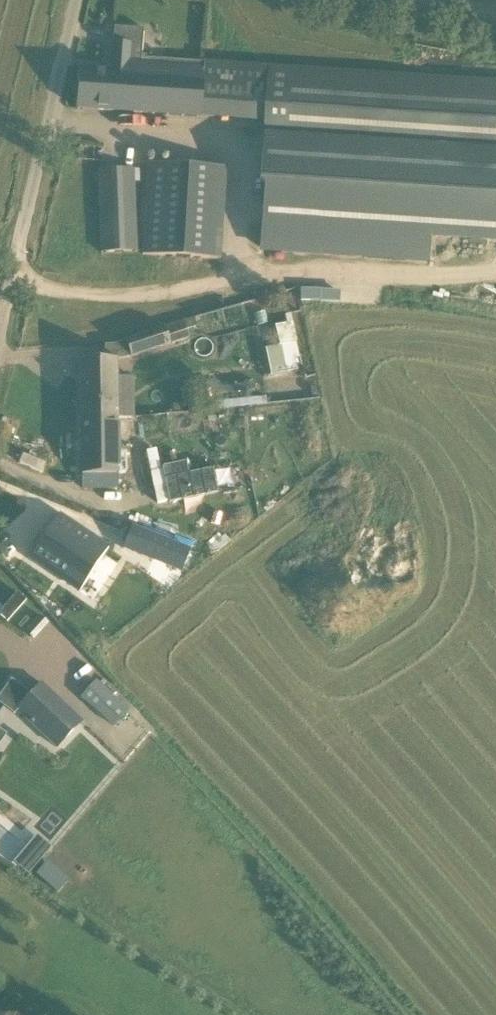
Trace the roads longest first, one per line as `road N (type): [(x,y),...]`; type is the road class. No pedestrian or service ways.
road 1 (unclassified): [(0,344),(79,0)]

